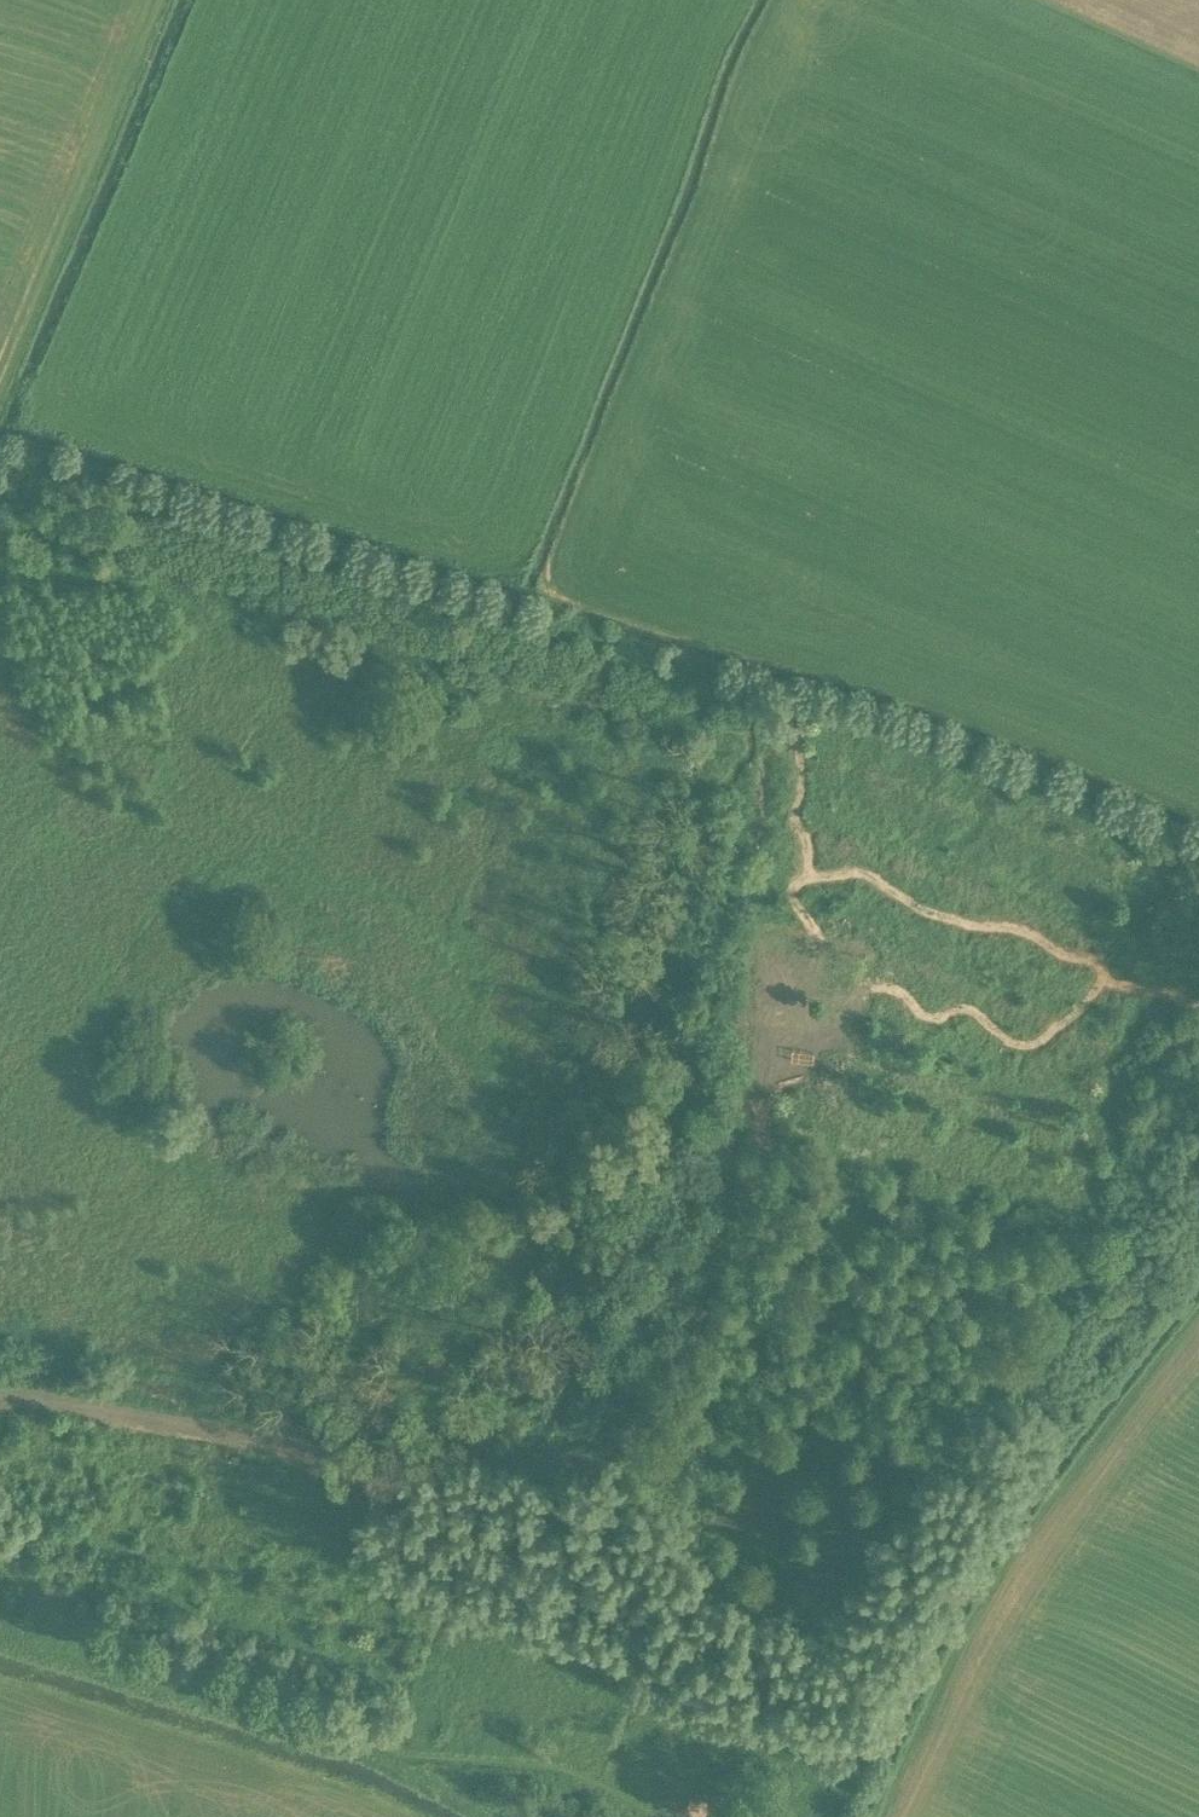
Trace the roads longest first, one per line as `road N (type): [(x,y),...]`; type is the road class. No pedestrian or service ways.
road 1 (track): [(644,1816),(629,1800),(575,1780),(412,1764),(344,1739),(259,1690),(138,1653),(36,1590),(0,1553)]

